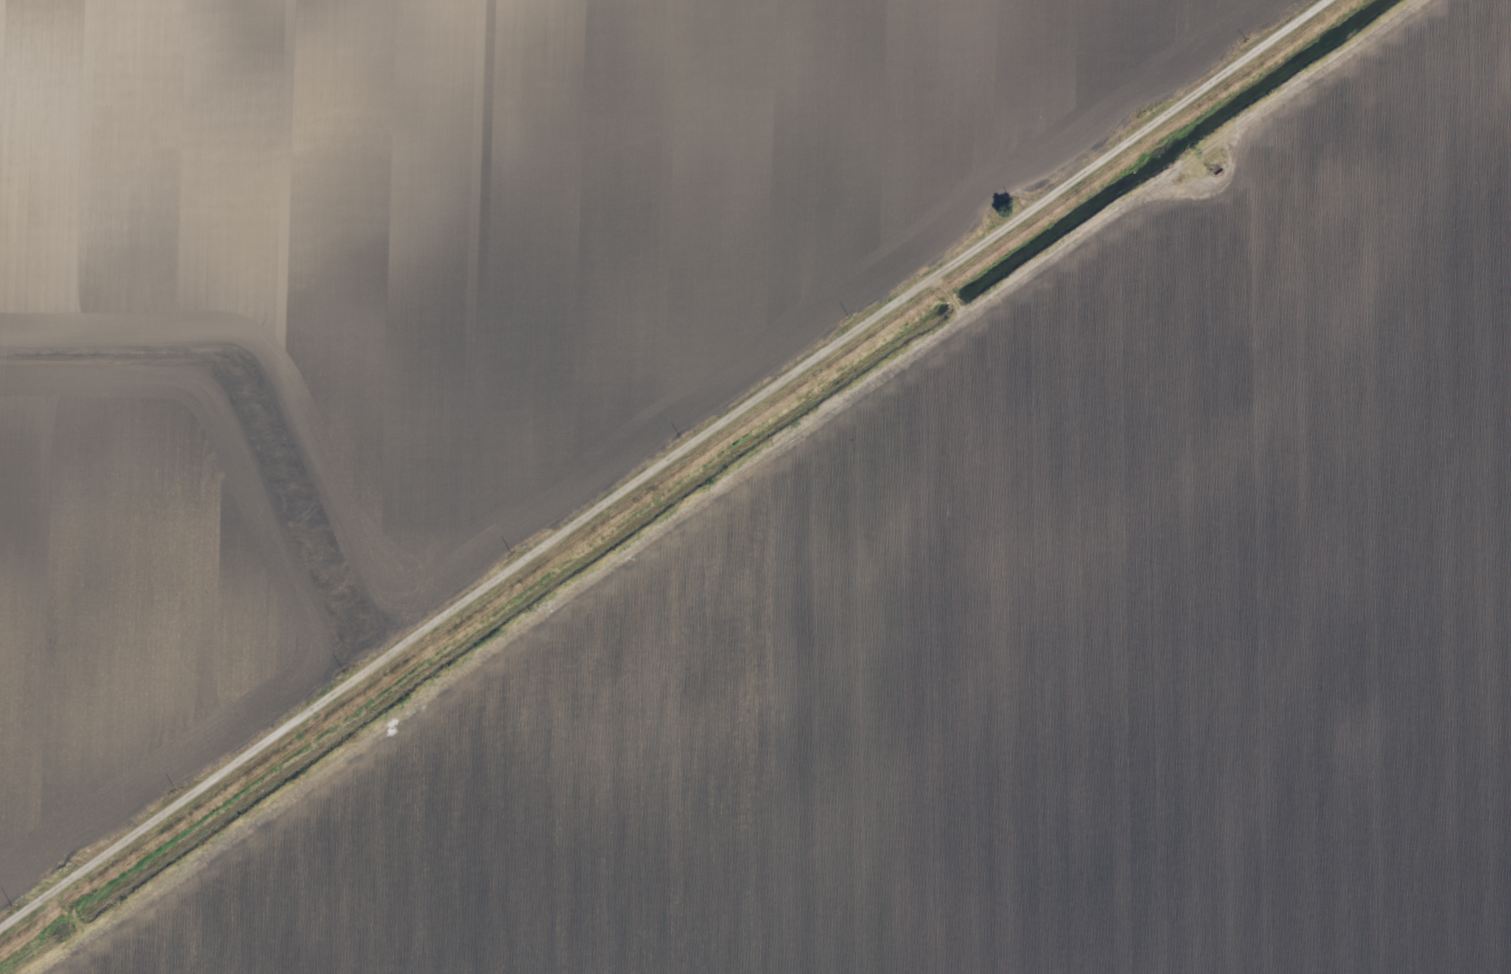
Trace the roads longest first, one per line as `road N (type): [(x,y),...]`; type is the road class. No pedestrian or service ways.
road 1 (residential): [(1332,0),(0,884)]

